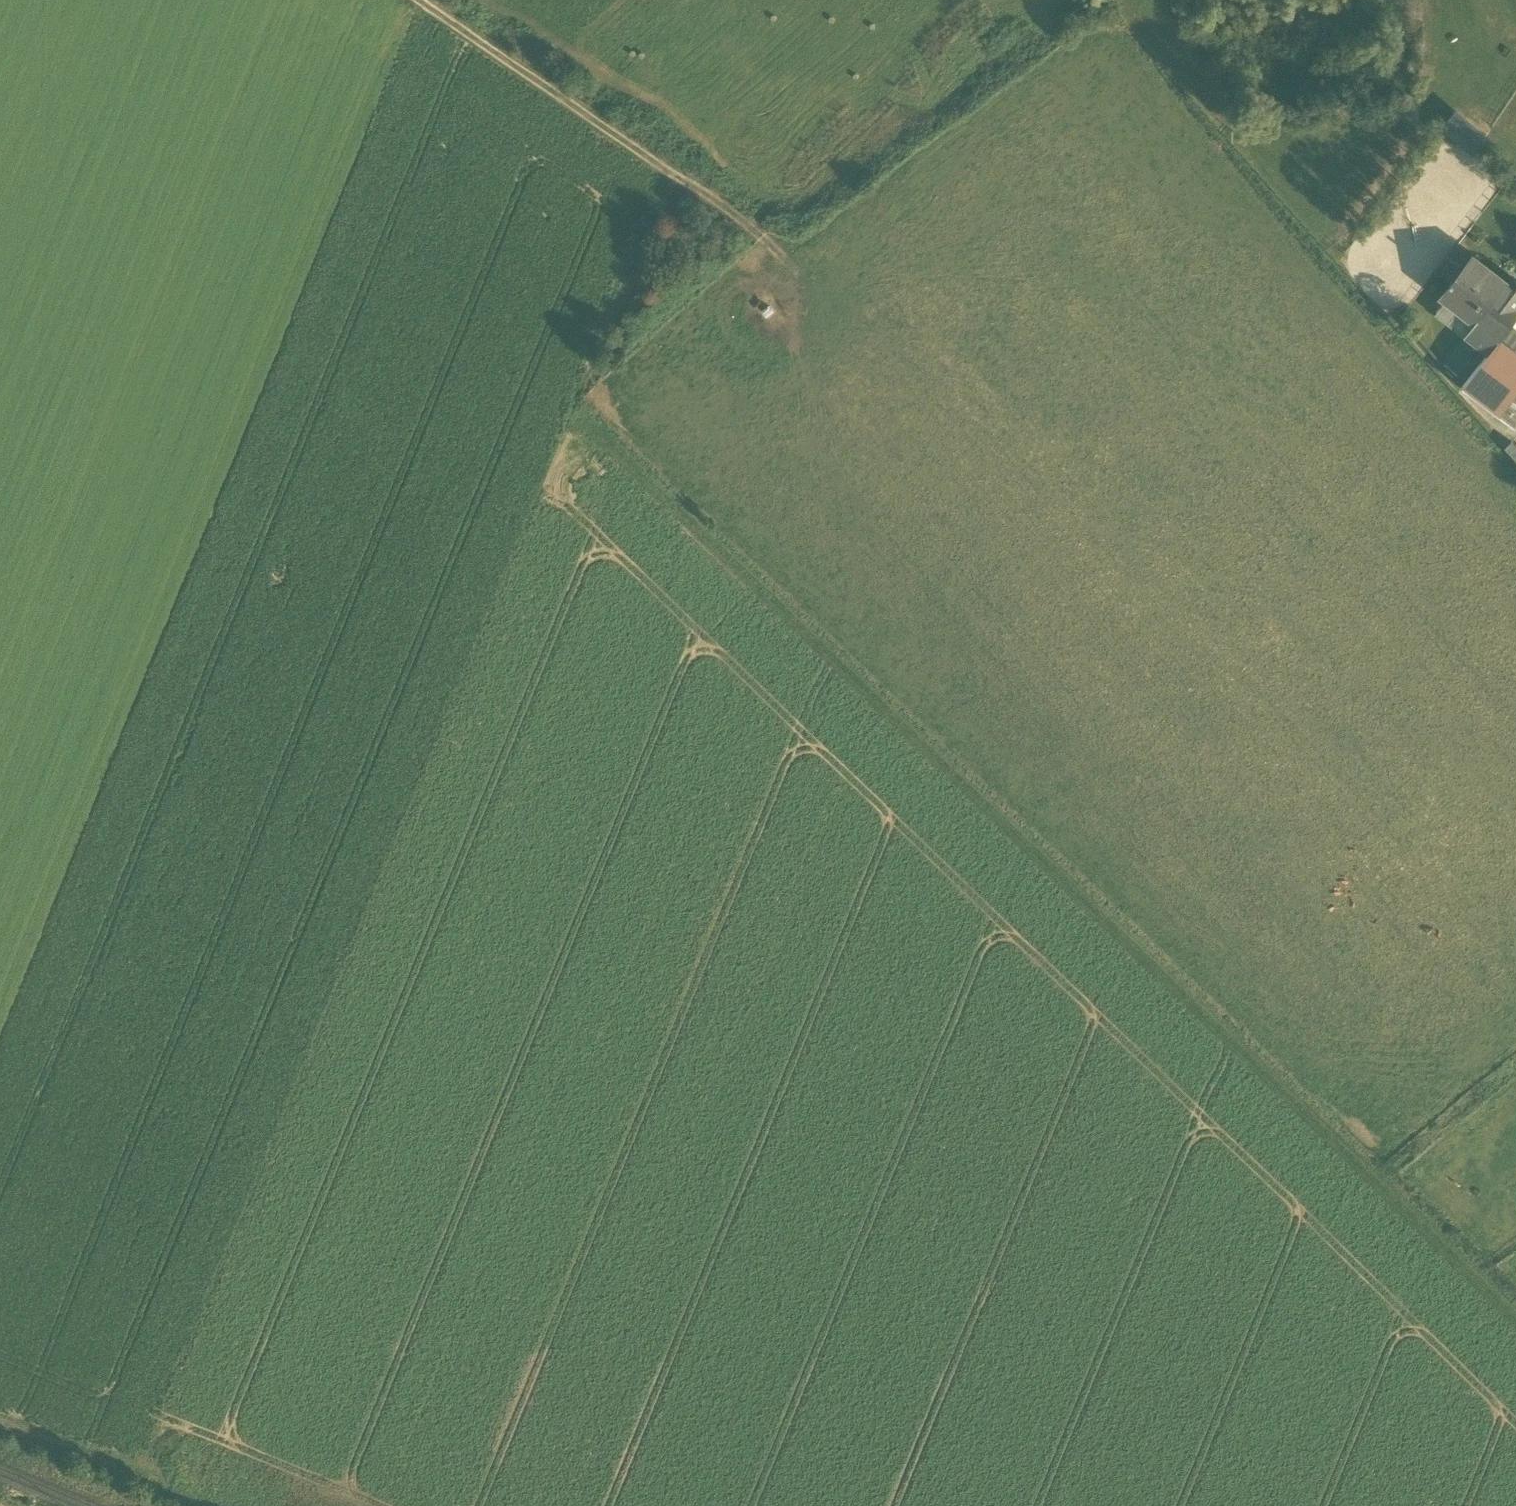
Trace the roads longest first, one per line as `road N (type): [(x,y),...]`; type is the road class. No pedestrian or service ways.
road 1 (track): [(579,401),(1515,1306)]
road 2 (track): [(417,0),(780,244)]
road 3 (track): [(0,1419),(126,1471)]

